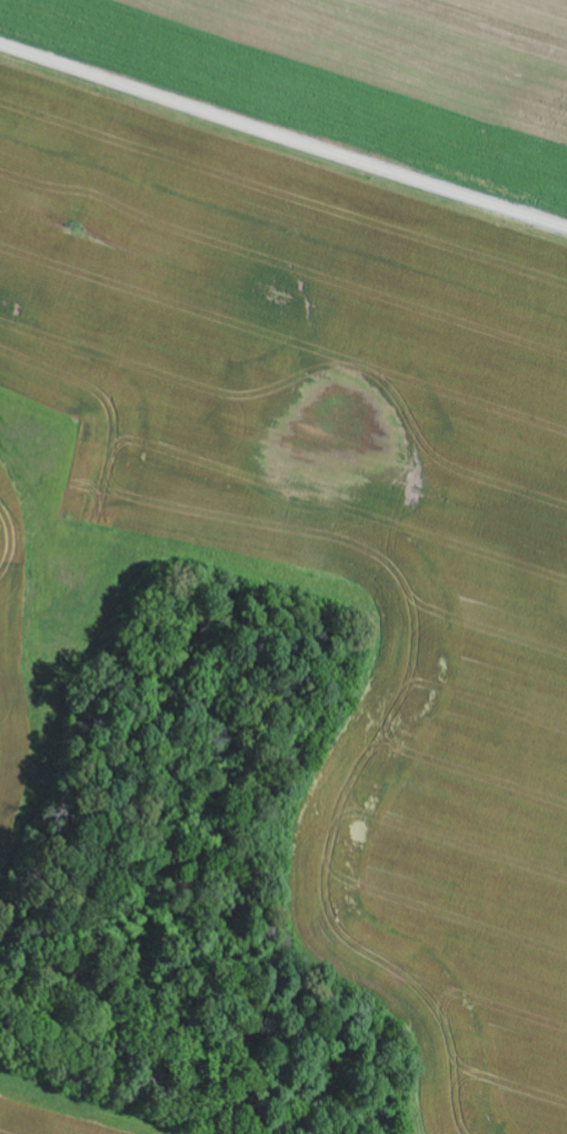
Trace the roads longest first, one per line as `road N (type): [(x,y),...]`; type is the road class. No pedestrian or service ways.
road 1 (residential): [(566,230),(0,46)]

